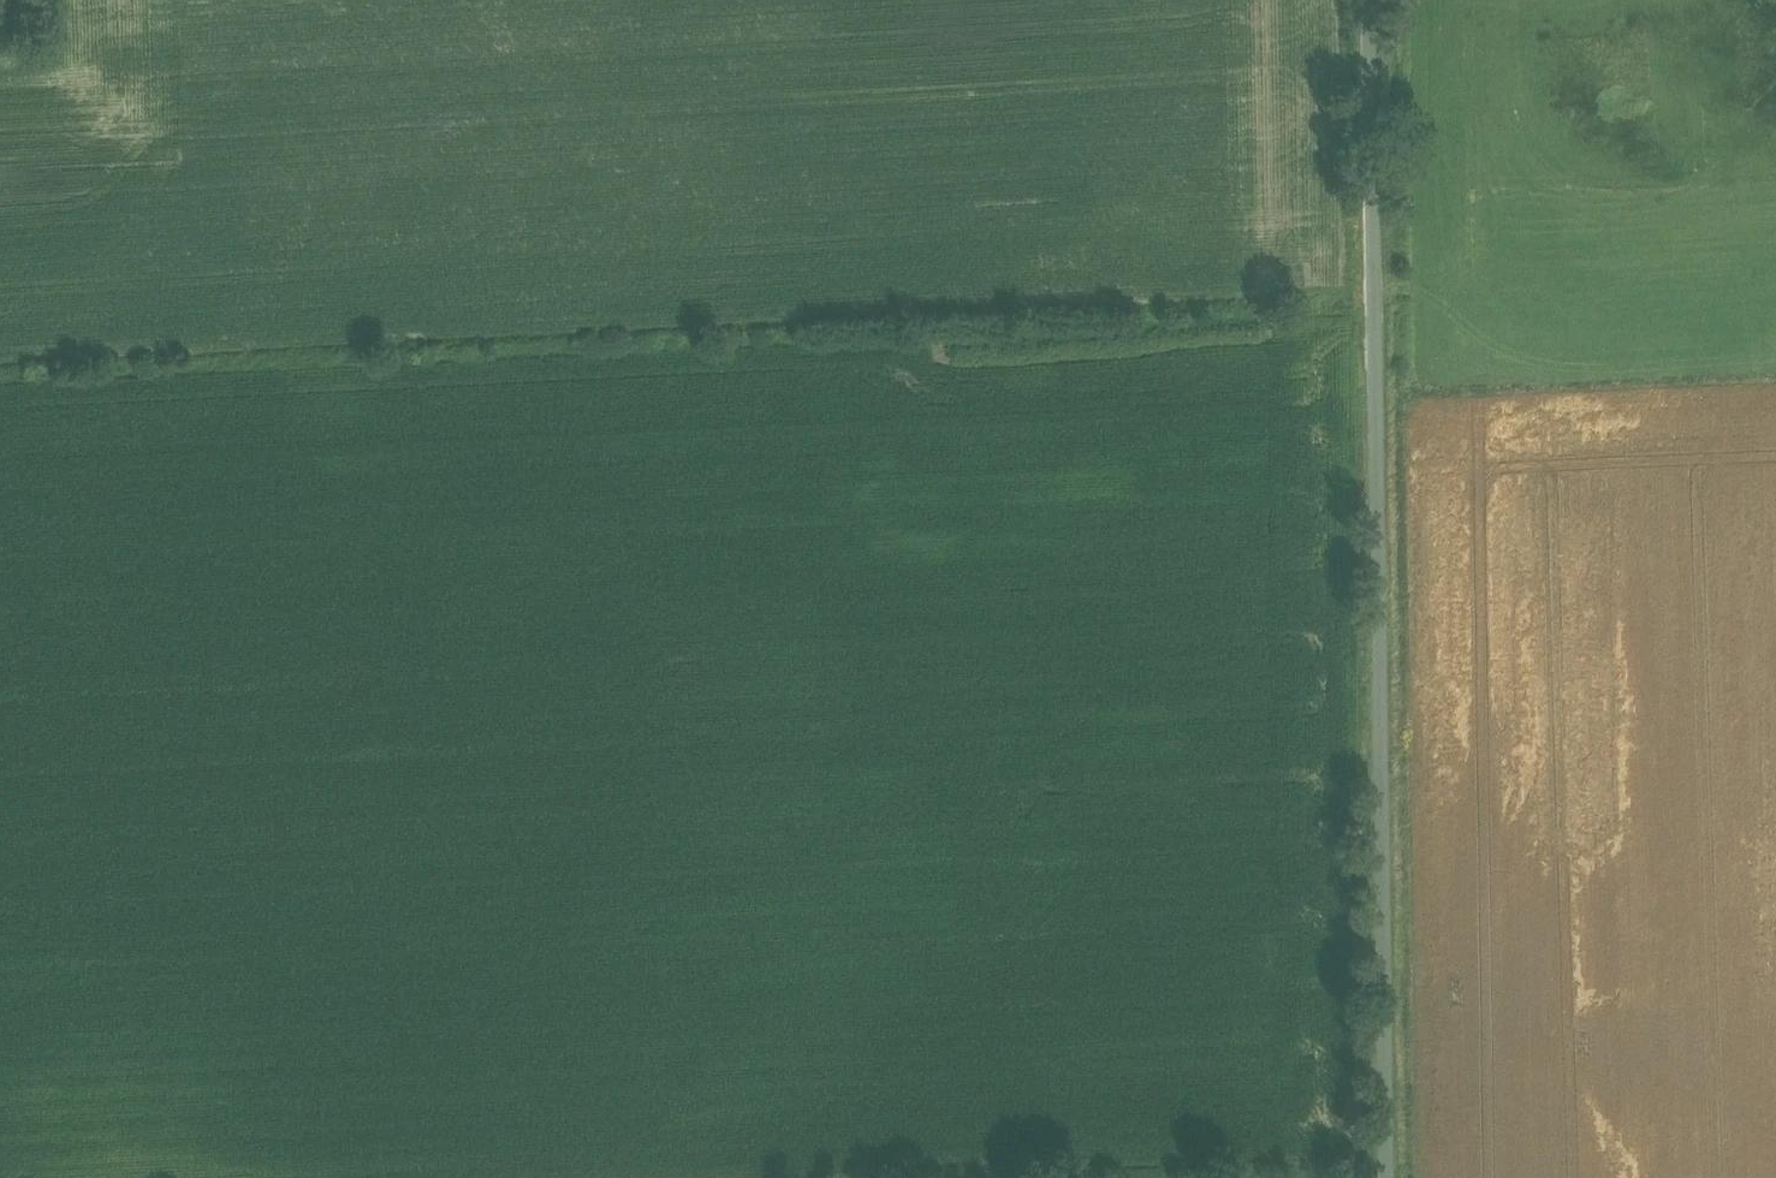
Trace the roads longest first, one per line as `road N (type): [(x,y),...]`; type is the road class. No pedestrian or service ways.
road 1 (unclassified): [(1371,0),(1389,1177)]

